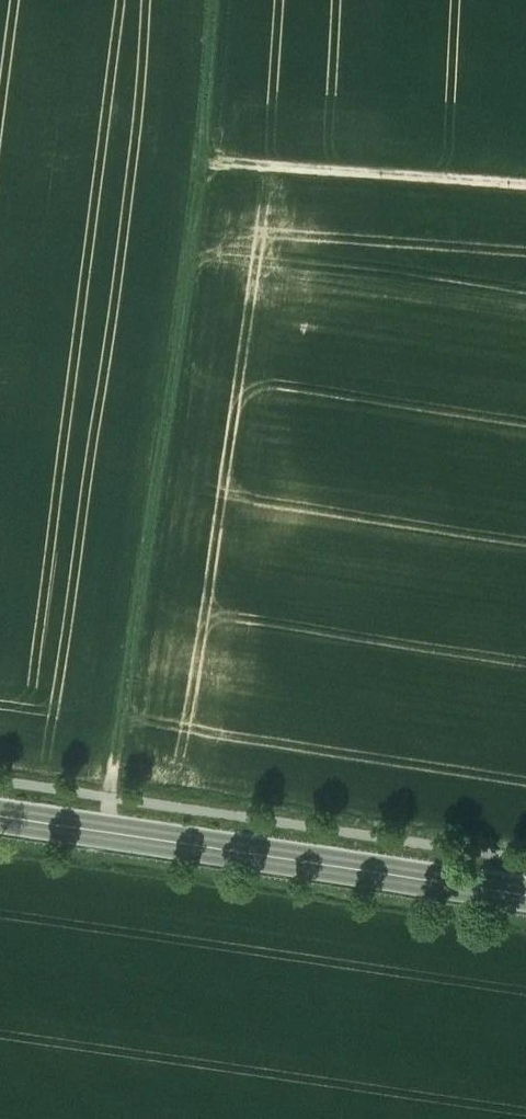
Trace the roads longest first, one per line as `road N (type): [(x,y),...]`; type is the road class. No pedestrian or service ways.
road 1 (track): [(208,0),(201,162),(105,832)]
road 2 (secondary): [(525,895),(0,817)]
road 3 (track): [(525,186),(201,162)]

